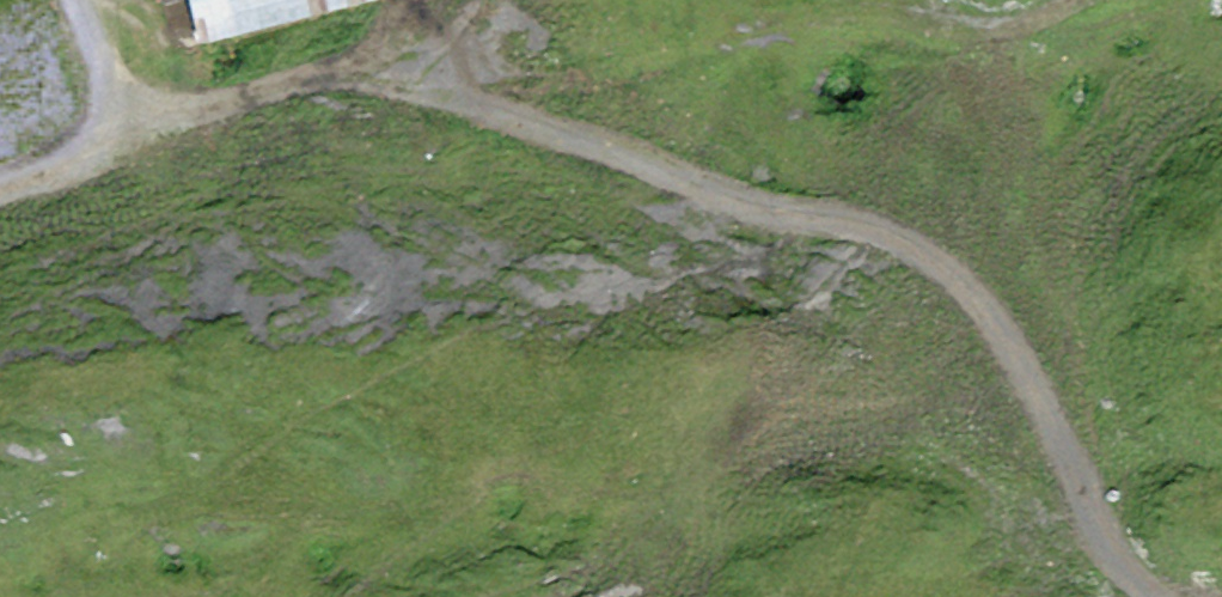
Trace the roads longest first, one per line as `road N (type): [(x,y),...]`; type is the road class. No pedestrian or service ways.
road 1 (track): [(0,195),(128,135),(324,77),(404,78),(792,217),(877,228),(986,301),(1085,512),(1147,596)]
road 2 (track): [(1075,0),(1023,24),(987,30),(871,10),(581,81),(404,78)]
road 3 (track): [(128,135),(76,0)]

